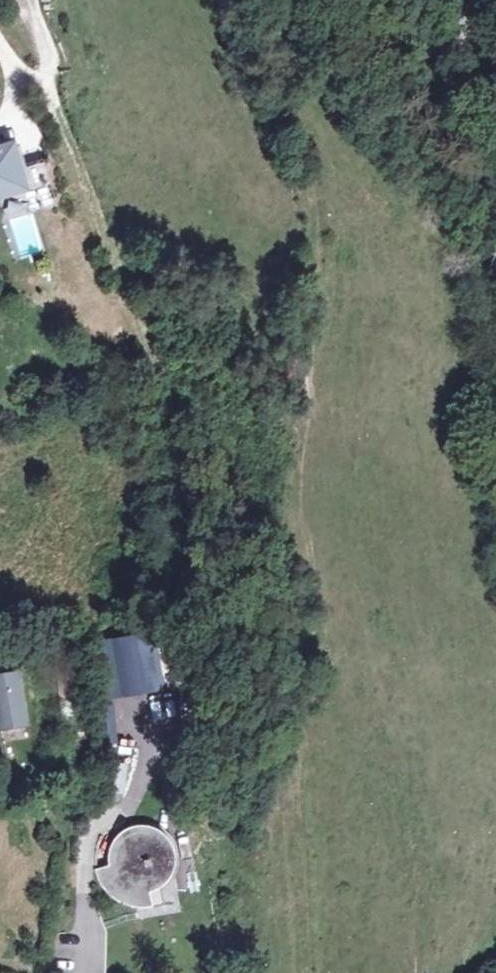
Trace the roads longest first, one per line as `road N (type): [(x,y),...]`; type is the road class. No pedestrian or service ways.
road 1 (track): [(83,177),(170,399),(179,516),(171,567),(209,611),(257,638),(286,625),(275,568)]
road 2 (residential): [(145,727),(140,778),(122,814),(88,840),(85,972)]
road 3 (residential): [(0,46),(56,108),(83,177)]

